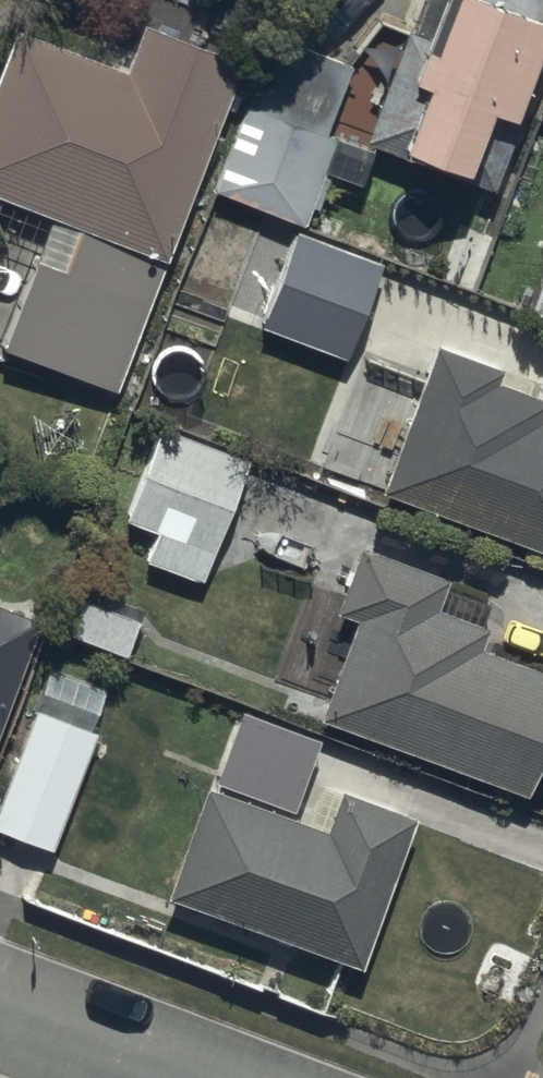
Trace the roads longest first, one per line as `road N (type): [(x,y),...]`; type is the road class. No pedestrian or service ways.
road 1 (residential): [(175,1077),(0,1014)]

